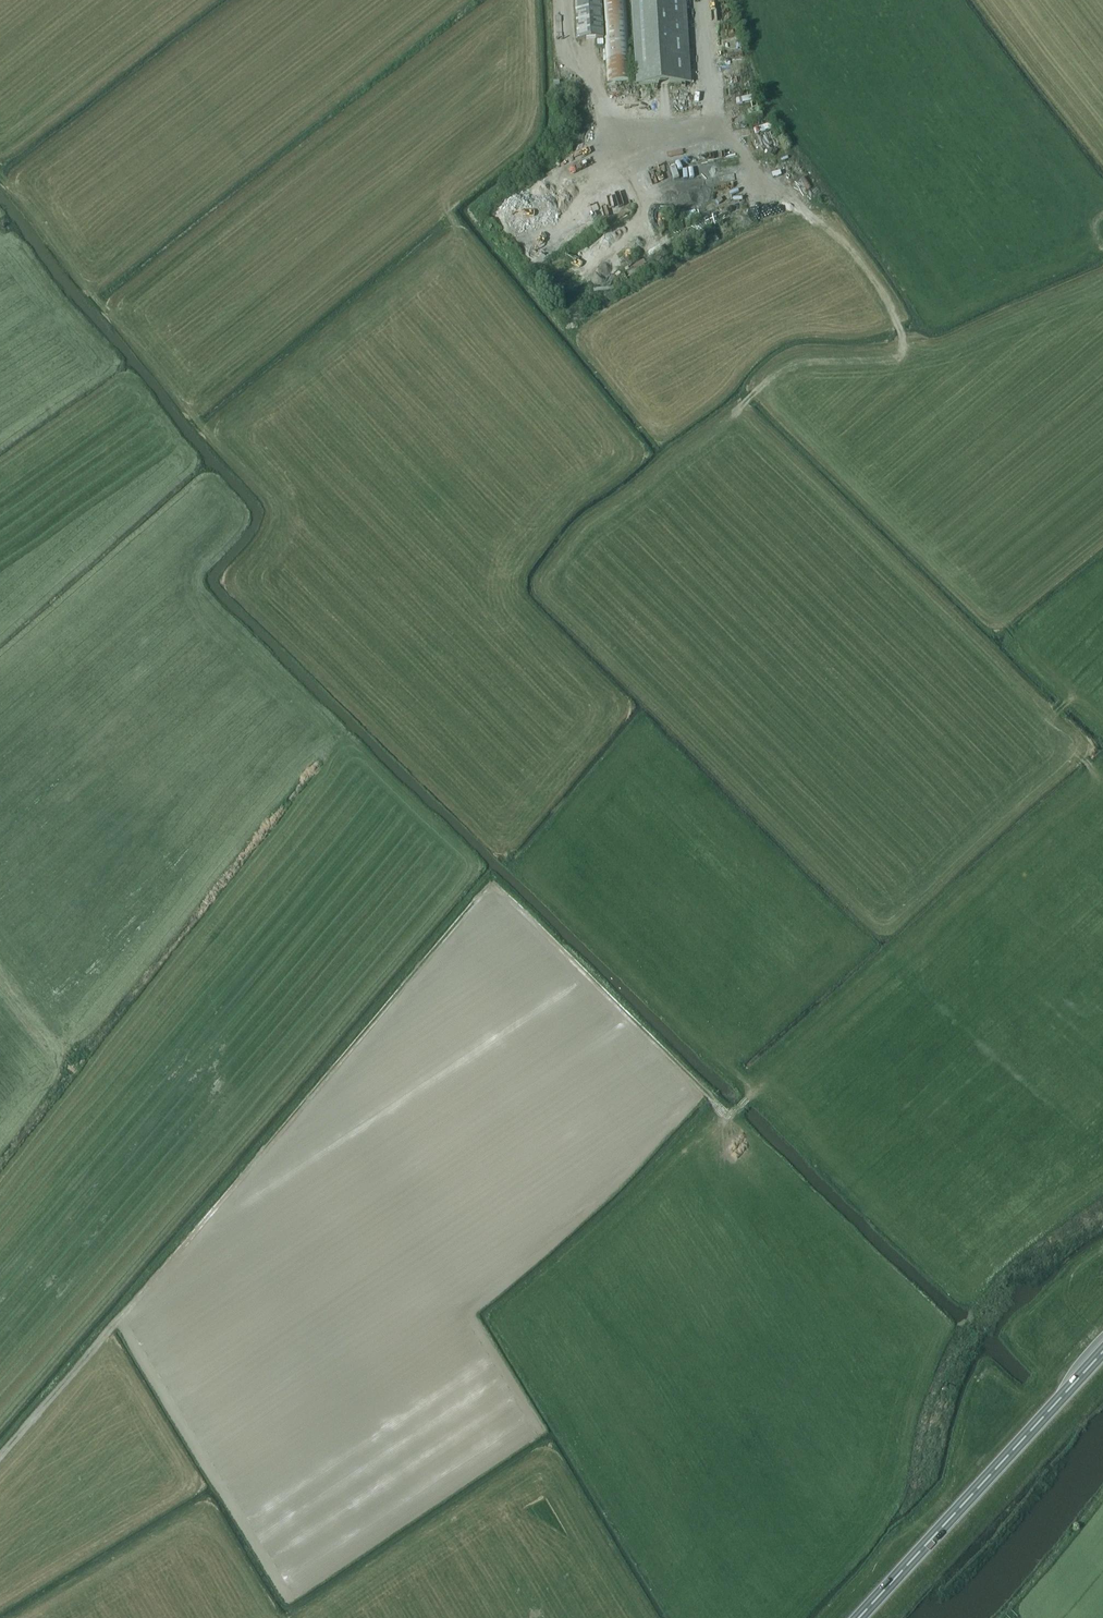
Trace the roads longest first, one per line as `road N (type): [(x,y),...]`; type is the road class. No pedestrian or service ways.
road 1 (trunk): [(860,1617),(1102,1351)]

